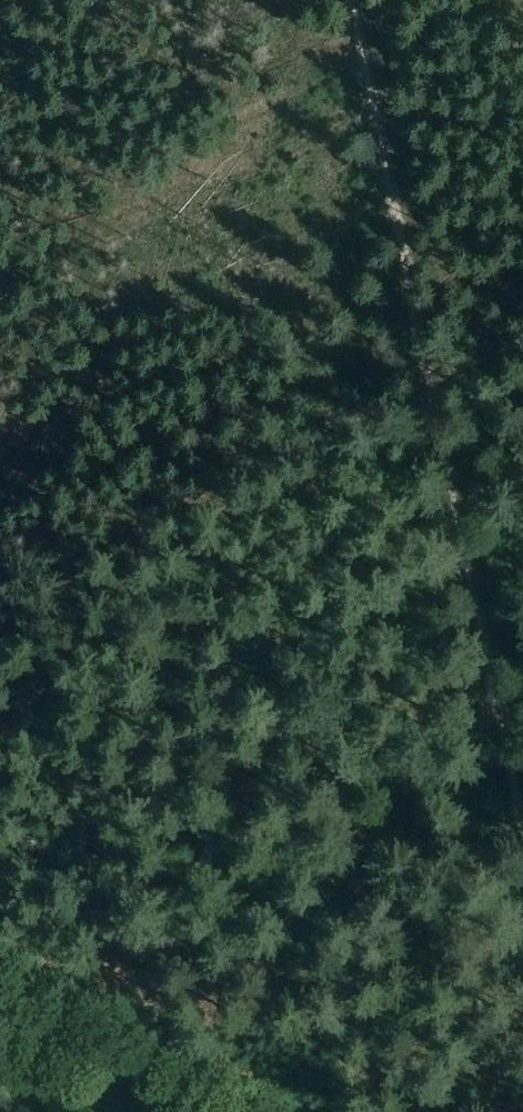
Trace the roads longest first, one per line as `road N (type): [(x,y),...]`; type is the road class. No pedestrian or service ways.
road 1 (track): [(433,395),(522,822)]
road 2 (track): [(349,0),(433,395)]
road 3 (unclassified): [(0,1007),(200,1111)]

